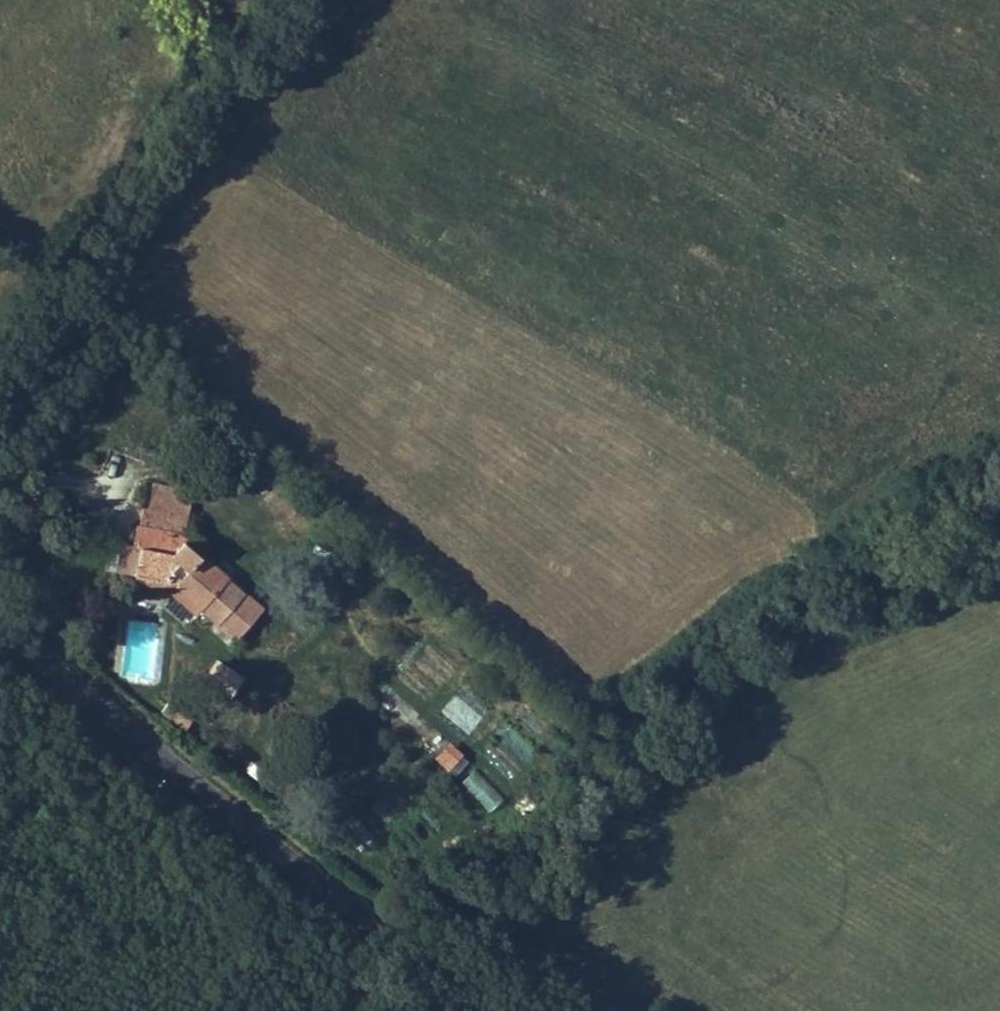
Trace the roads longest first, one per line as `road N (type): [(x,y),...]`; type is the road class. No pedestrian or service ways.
road 1 (unclassified): [(0,623),(303,871),(433,947),(601,1010)]

